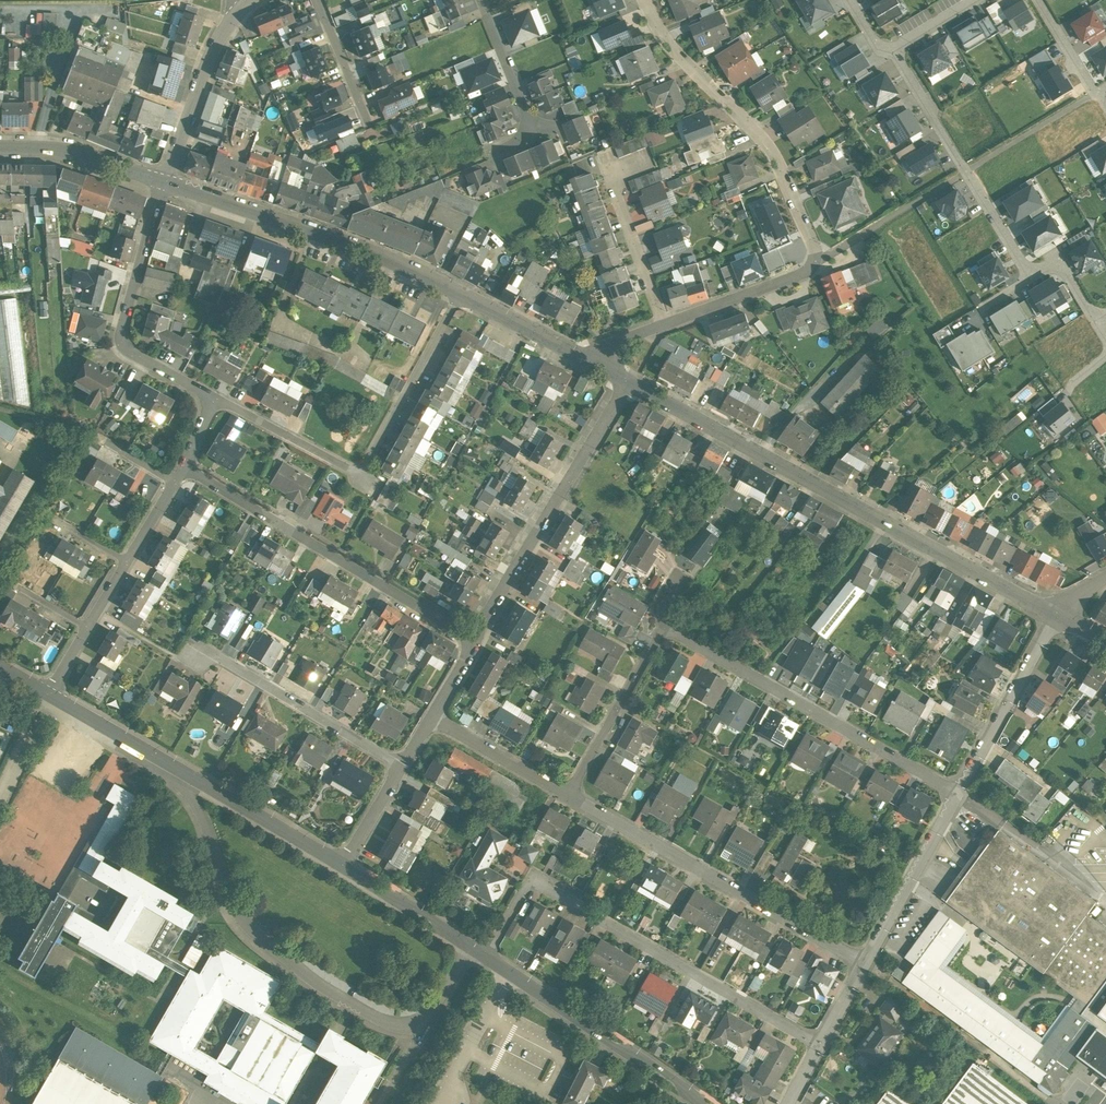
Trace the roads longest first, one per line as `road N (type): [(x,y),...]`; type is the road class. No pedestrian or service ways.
road 1 (residential): [(959,795),(664,627),(566,795)]
road 2 (residential): [(167,185),(400,267),(628,381)]
road 3 (residential): [(628,381),(1057,615)]
road 4 (residential): [(820,1045),(531,880),(485,958)]
road 5 (residential): [(566,795),(864,966)]
road 6 (unclassified): [(343,865),(47,692)]
road 7 (residential): [(182,466),(471,637)]
road 8 (residential): [(644,0),(654,22),(778,159),(817,259)]
road 9 (residential): [(471,637),(628,381)]
road 10 (residential): [(211,399),(124,350),(119,335),(155,203),(167,185)]
road 11 (residential): [(47,692),(182,466)]
road 12 (unclassified): [(699,1103),(485,958)]
road 13 (residential): [(400,770),(215,656),(205,658)]
road 14 (residential): [(1096,326),(1058,266),(1030,278),(967,171)]
road 15 (residential): [(959,795),(1057,615)]
road 16 (residential): [(167,185),(211,48),(239,4)]
road 17 (residential): [(864,966),(959,795)]
road 18 (residential): [(0,149),(70,155),(167,185)]
road 19 (unclassified): [(485,958),(343,865)]
road 20 (residential): [(358,479),(211,399)]
road 21 (residential): [(432,717),(566,795)]
road 22 (residential): [(894,49),(967,171)]

